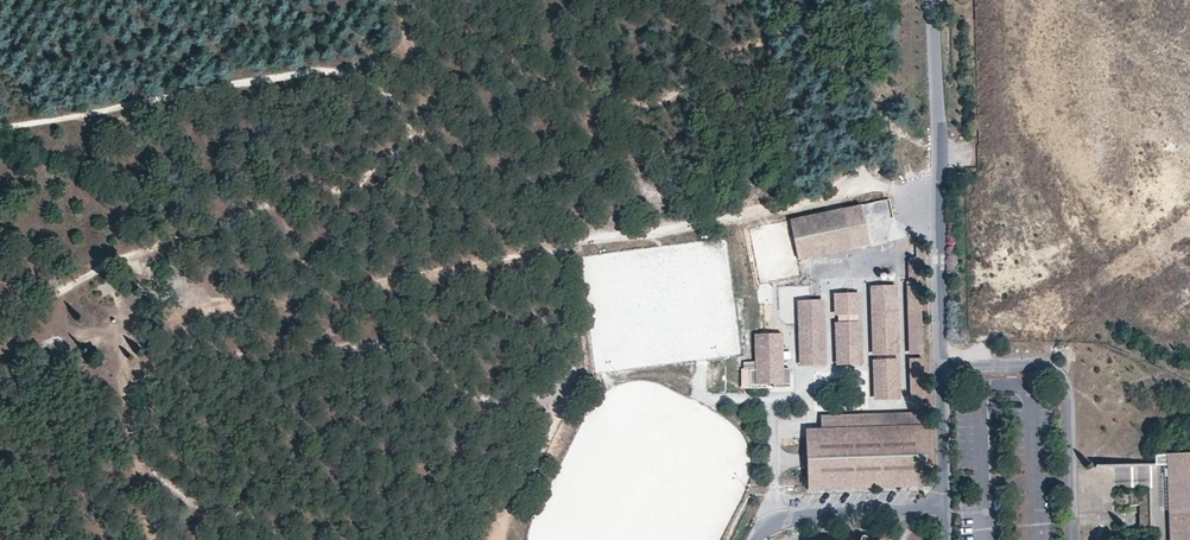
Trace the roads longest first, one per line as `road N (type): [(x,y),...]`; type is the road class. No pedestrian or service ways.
road 1 (track): [(0,322),(152,247),(276,202),(336,290),(668,226),(864,175),(939,211)]
road 2 (unclassified): [(933,0),(942,383)]
road 3 (unclassified): [(946,509),(786,516),(754,539)]
road 4 (unclassified): [(946,509),(942,383)]

